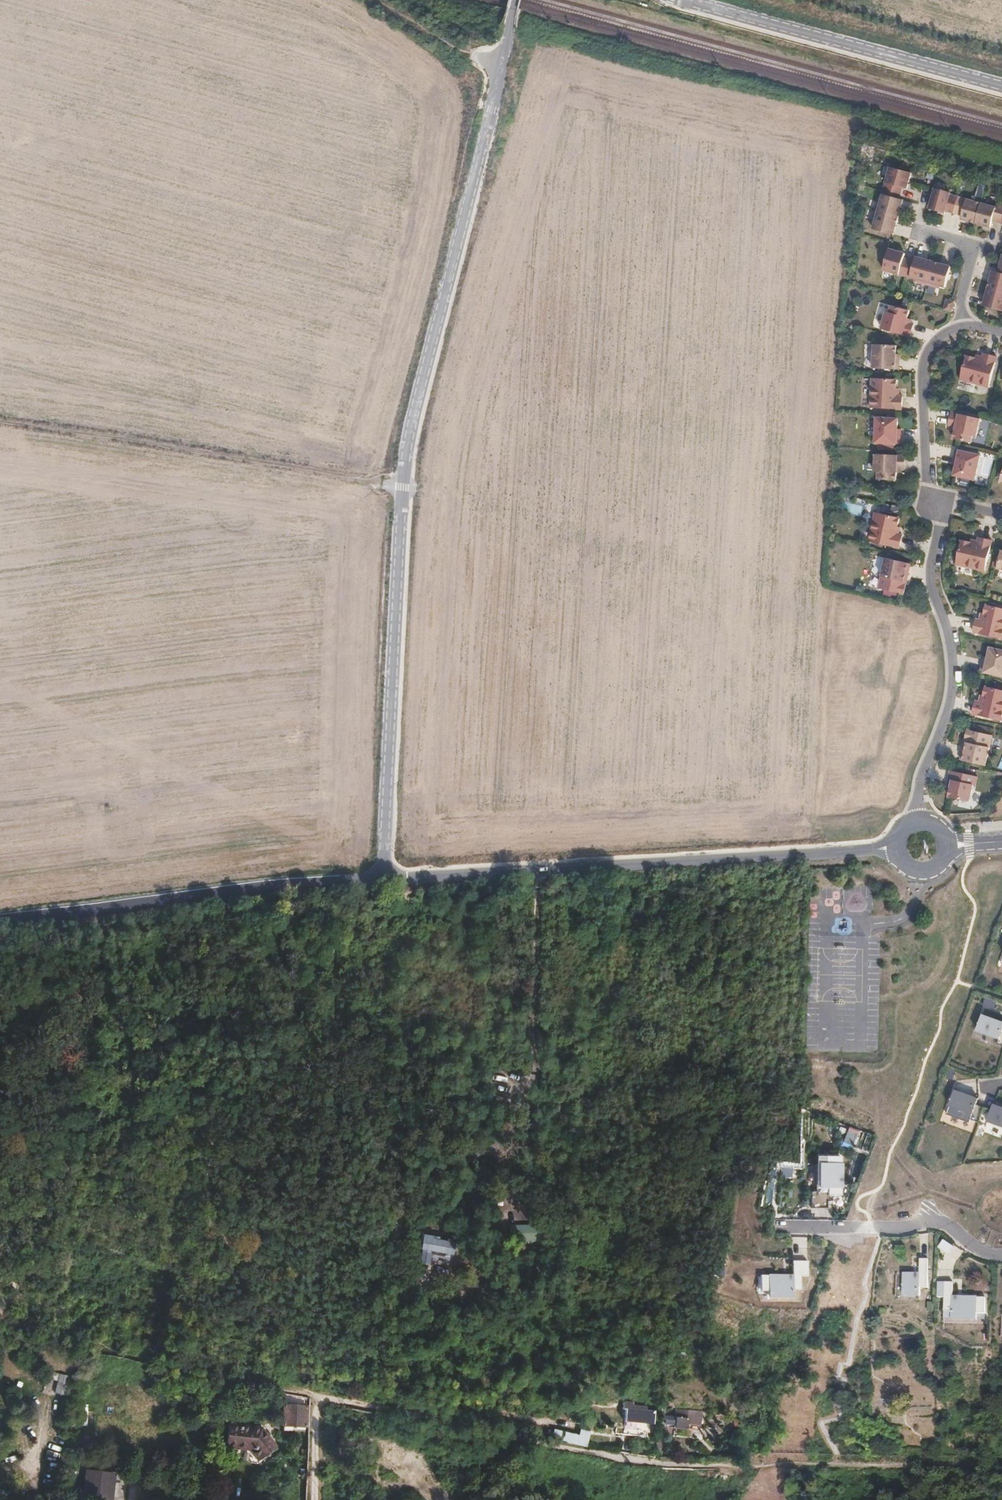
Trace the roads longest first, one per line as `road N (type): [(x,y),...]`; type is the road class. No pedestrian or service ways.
road 1 (residential): [(386,875),(401,486),(520,0)]
road 2 (unclassified): [(386,875),(901,848)]
road 3 (track): [(0,426),(401,486)]
road 4 (unclassified): [(0,922),(386,875)]
road 5 (residential): [(1001,86),(679,0)]
road 6 (residential): [(940,504),(934,589),(954,648),(954,699),(919,786),(922,824)]
road 7 (residential): [(799,1229),(941,1222),(1001,1255)]
road 8 (residential): [(967,331),(939,342),(925,359),(928,472),(940,504)]
road 9 (residential): [(920,233),(974,247),(963,303),(967,331)]

